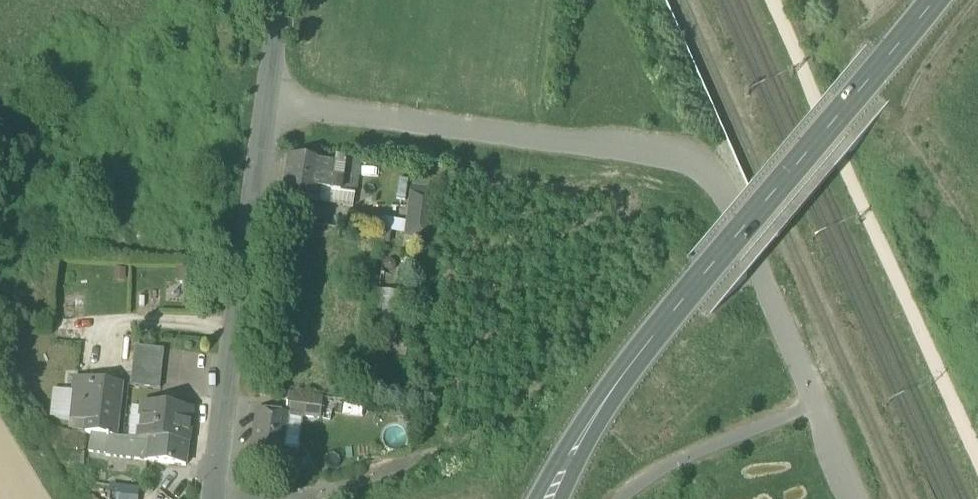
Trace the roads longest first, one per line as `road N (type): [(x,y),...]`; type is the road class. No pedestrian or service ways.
road 1 (unclassified): [(854,498),(727,198),(707,170),(682,156),(260,105)]
road 2 (secondary): [(943,0),(627,379),(553,498)]
road 3 (track): [(772,0),(977,450)]
road 4 (residential): [(215,498),(260,105)]

